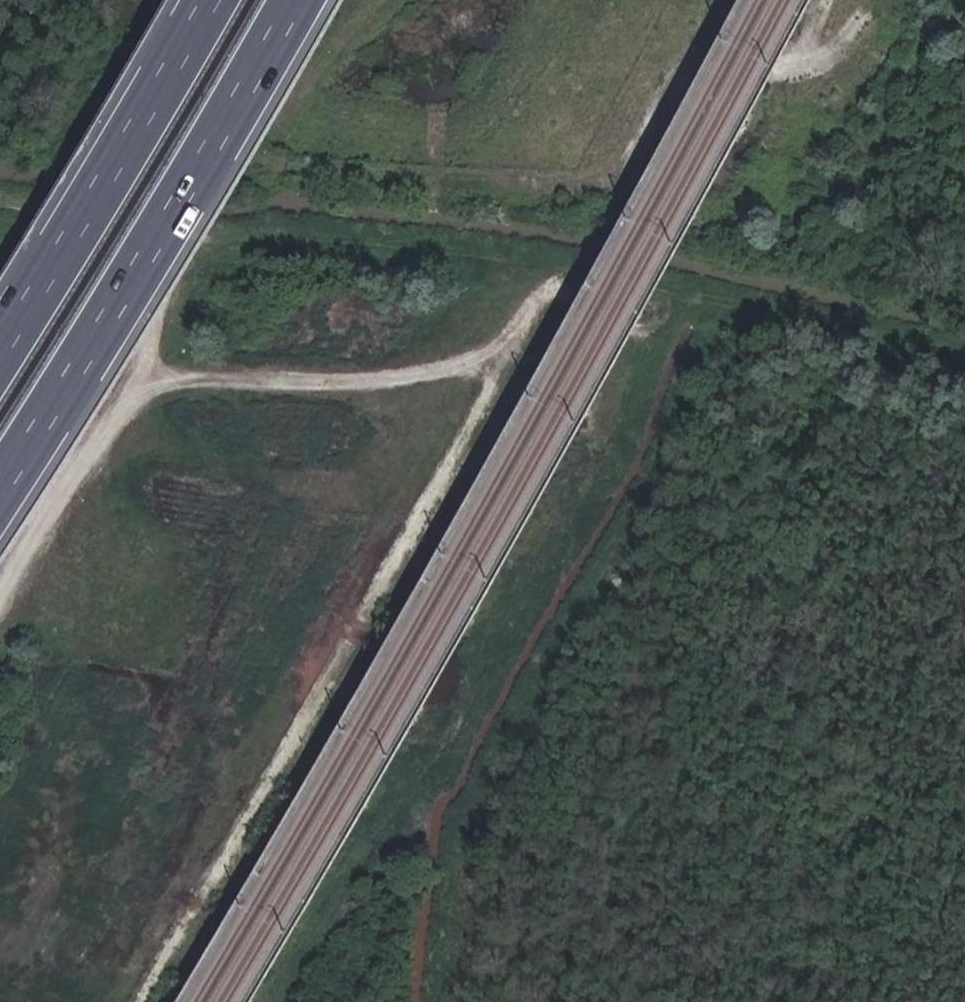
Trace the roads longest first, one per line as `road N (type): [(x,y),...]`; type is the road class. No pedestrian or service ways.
road 1 (track): [(0,134),(583,185),(624,166),(679,72),(695,64),(787,68),(831,59),(873,0)]
road 2 (track): [(490,356),(491,385),(138,1001)]
road 3 (motorway): [(0,503),(141,286),(301,0)]
road 4 (motorway): [(206,0),(0,345)]

